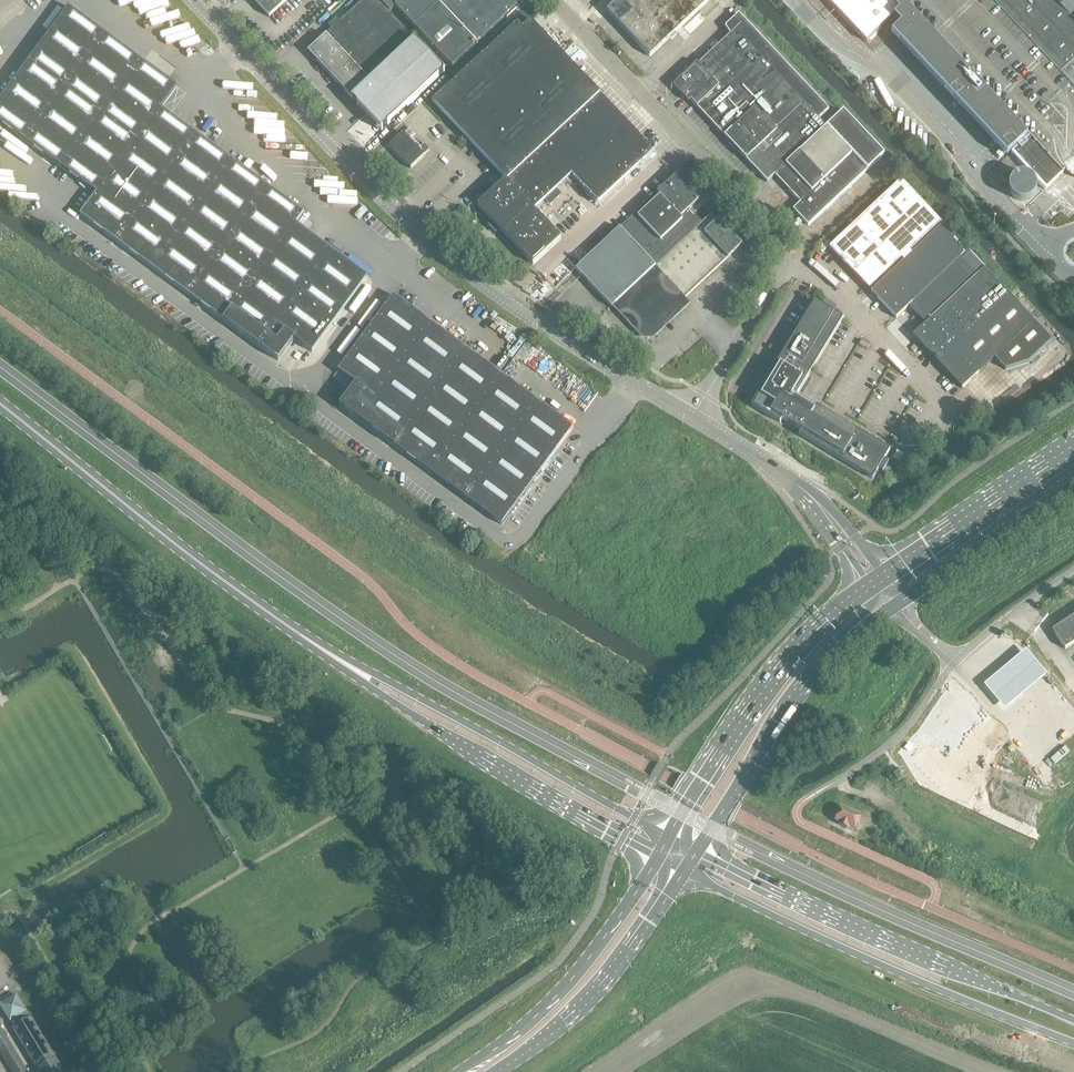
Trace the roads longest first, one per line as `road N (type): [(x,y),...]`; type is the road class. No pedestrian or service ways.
road 1 (unclassified): [(691,417),(480,284),(193,0)]
road 2 (secondary): [(683,871),(941,991),(1073,1043)]
road 3 (secondary): [(1073,1020),(697,851)]
road 4 (secondary): [(314,645),(461,748),(659,858)]
road 5 (secondary): [(669,837),(314,645)]
road 6 (secondary): [(0,406),(314,645)]
road 7 (unclassified): [(797,251),(553,0)]
road 8 (primary): [(870,587),(780,669),(669,837)]
road 9 (primary): [(697,851),(798,693),(841,645),(896,604)]
road 10 (primary): [(659,858),(567,985),(454,1071)]
road 11 (primary): [(493,1071),(561,1023),(601,982),(683,871)]
road 12 (unclassified): [(912,448),(946,403),(797,251)]
road 13 (primary): [(1073,445),(887,574)]
road 14 (primary): [(896,604),(1073,485)]
road 15 (unclassified): [(691,417),(797,251)]
road 16 (unclassified): [(798,486),(691,417)]
road 17 (unclassified): [(887,574),(842,517),(798,486)]
road 18 (unclassified): [(798,486),(870,587)]

